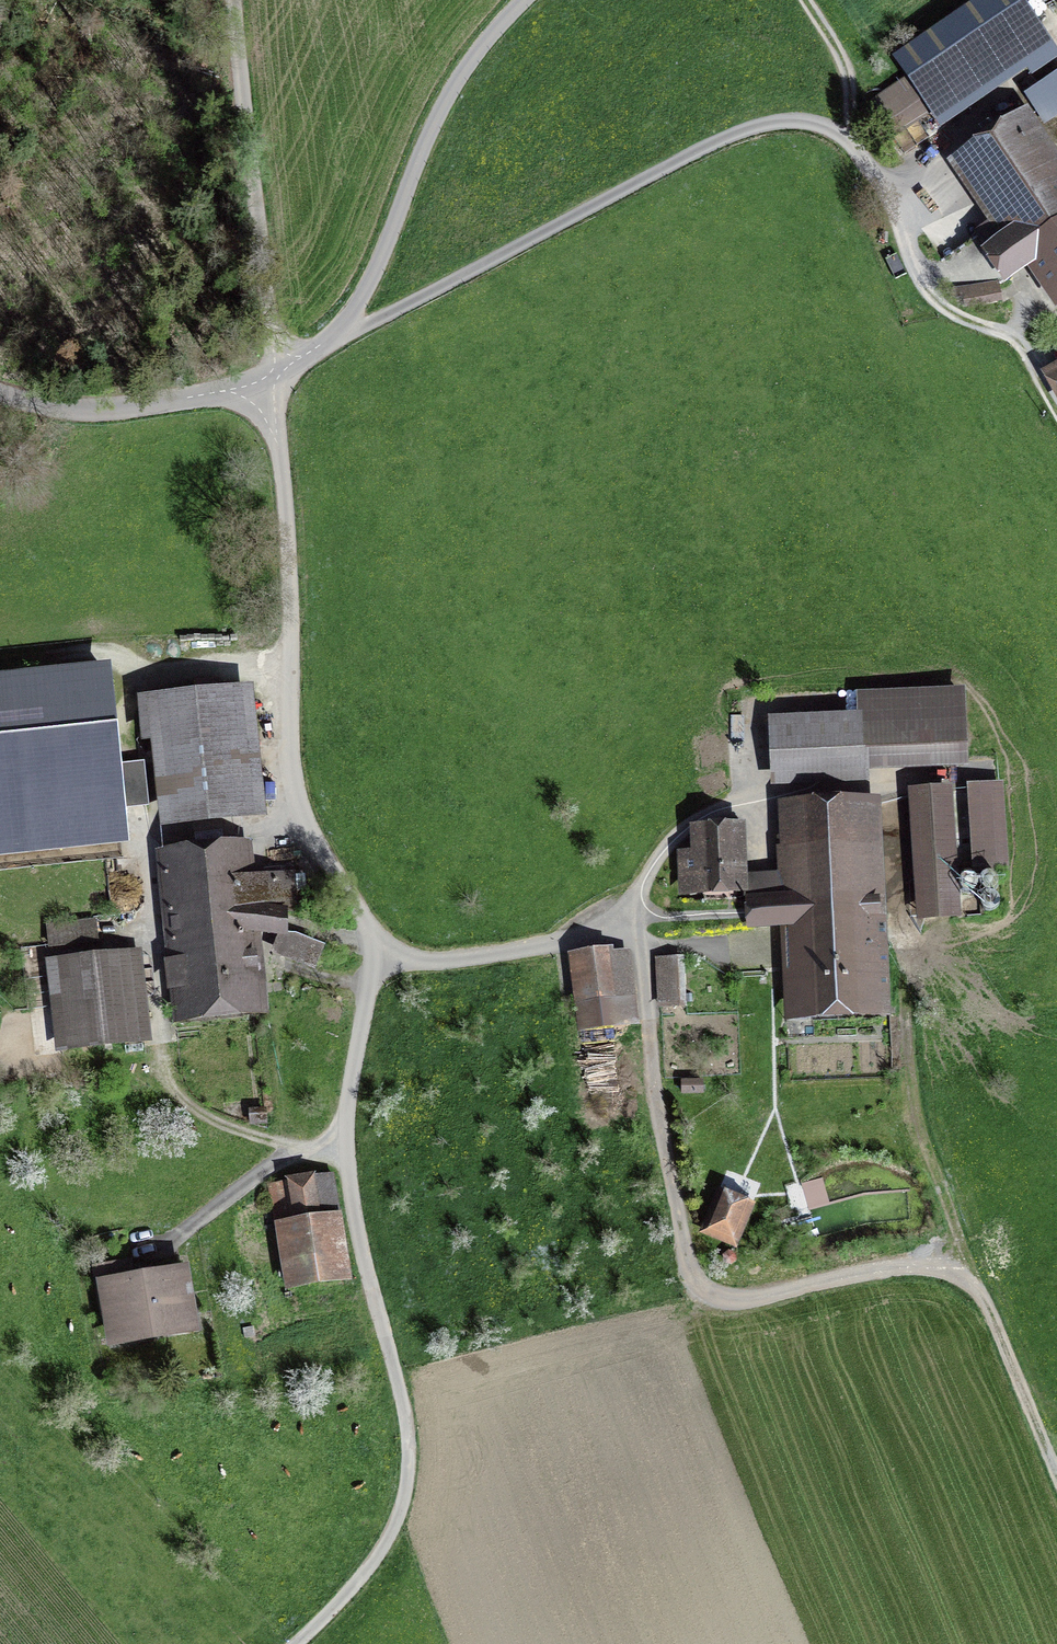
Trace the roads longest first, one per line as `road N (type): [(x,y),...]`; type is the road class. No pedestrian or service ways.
road 1 (unclassified): [(278,390),(289,753),(341,897),(384,960),(344,1151),(405,1408),(400,1531),(298,1643)]
road 2 (track): [(1056,1479),(969,1266),(718,1311),(698,1287),(637,1031),(635,931),(384,960)]
road 3 (track): [(1056,415),(1029,368),(931,302),(907,236),(853,143),(797,122),(739,132),(699,150),(347,333)]
road 4 (unclassified): [(527,0),(446,101),(347,333),(278,390)]
road 5 (track): [(982,769),(863,795),(747,797),(679,828),(636,901),(635,931)]
road 6 (track): [(148,868),(158,1035),(175,1103),(251,1144),(316,1158),(344,1151)]
road 7 (unclassified): [(278,390),(237,0)]
road 8 (track): [(903,970),(907,1070),(969,1266)]
road 9 (unclassified): [(0,395),(60,416),(278,390)]
road 10 (track): [(184,1237),(275,1169),(316,1158)]
road 11 (track): [(804,0),(846,70),(853,143)]

